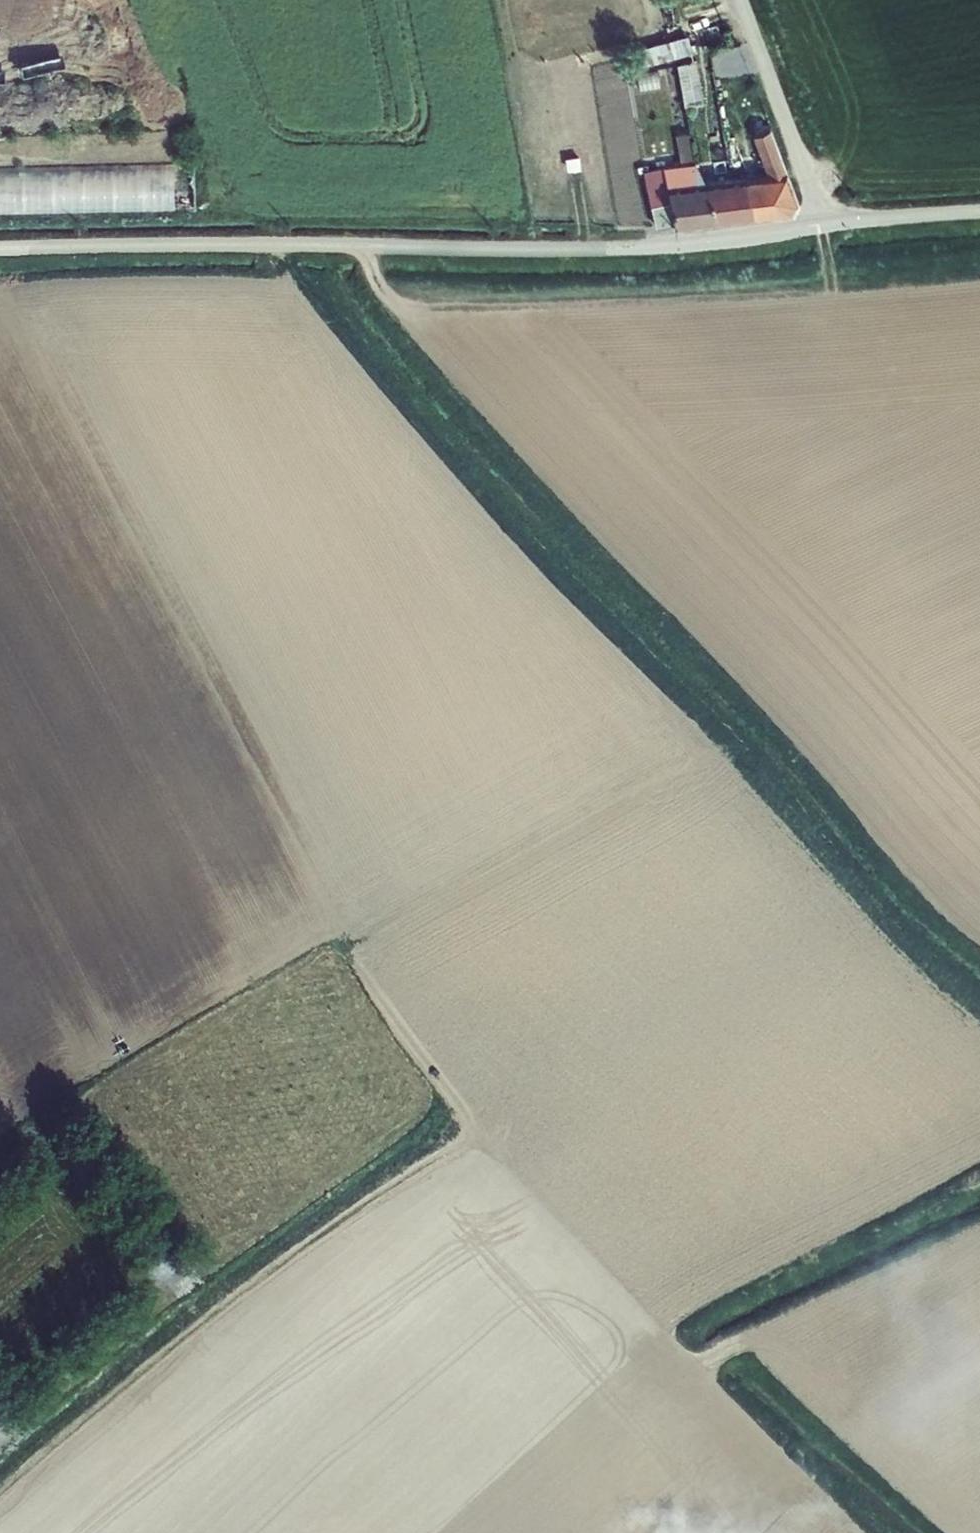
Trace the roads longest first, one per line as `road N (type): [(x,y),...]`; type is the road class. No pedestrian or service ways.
road 1 (residential): [(825,222),(636,248),(0,246)]
road 2 (unclassified): [(741,0),(825,222)]
road 3 (residential): [(979,210),(825,222)]

